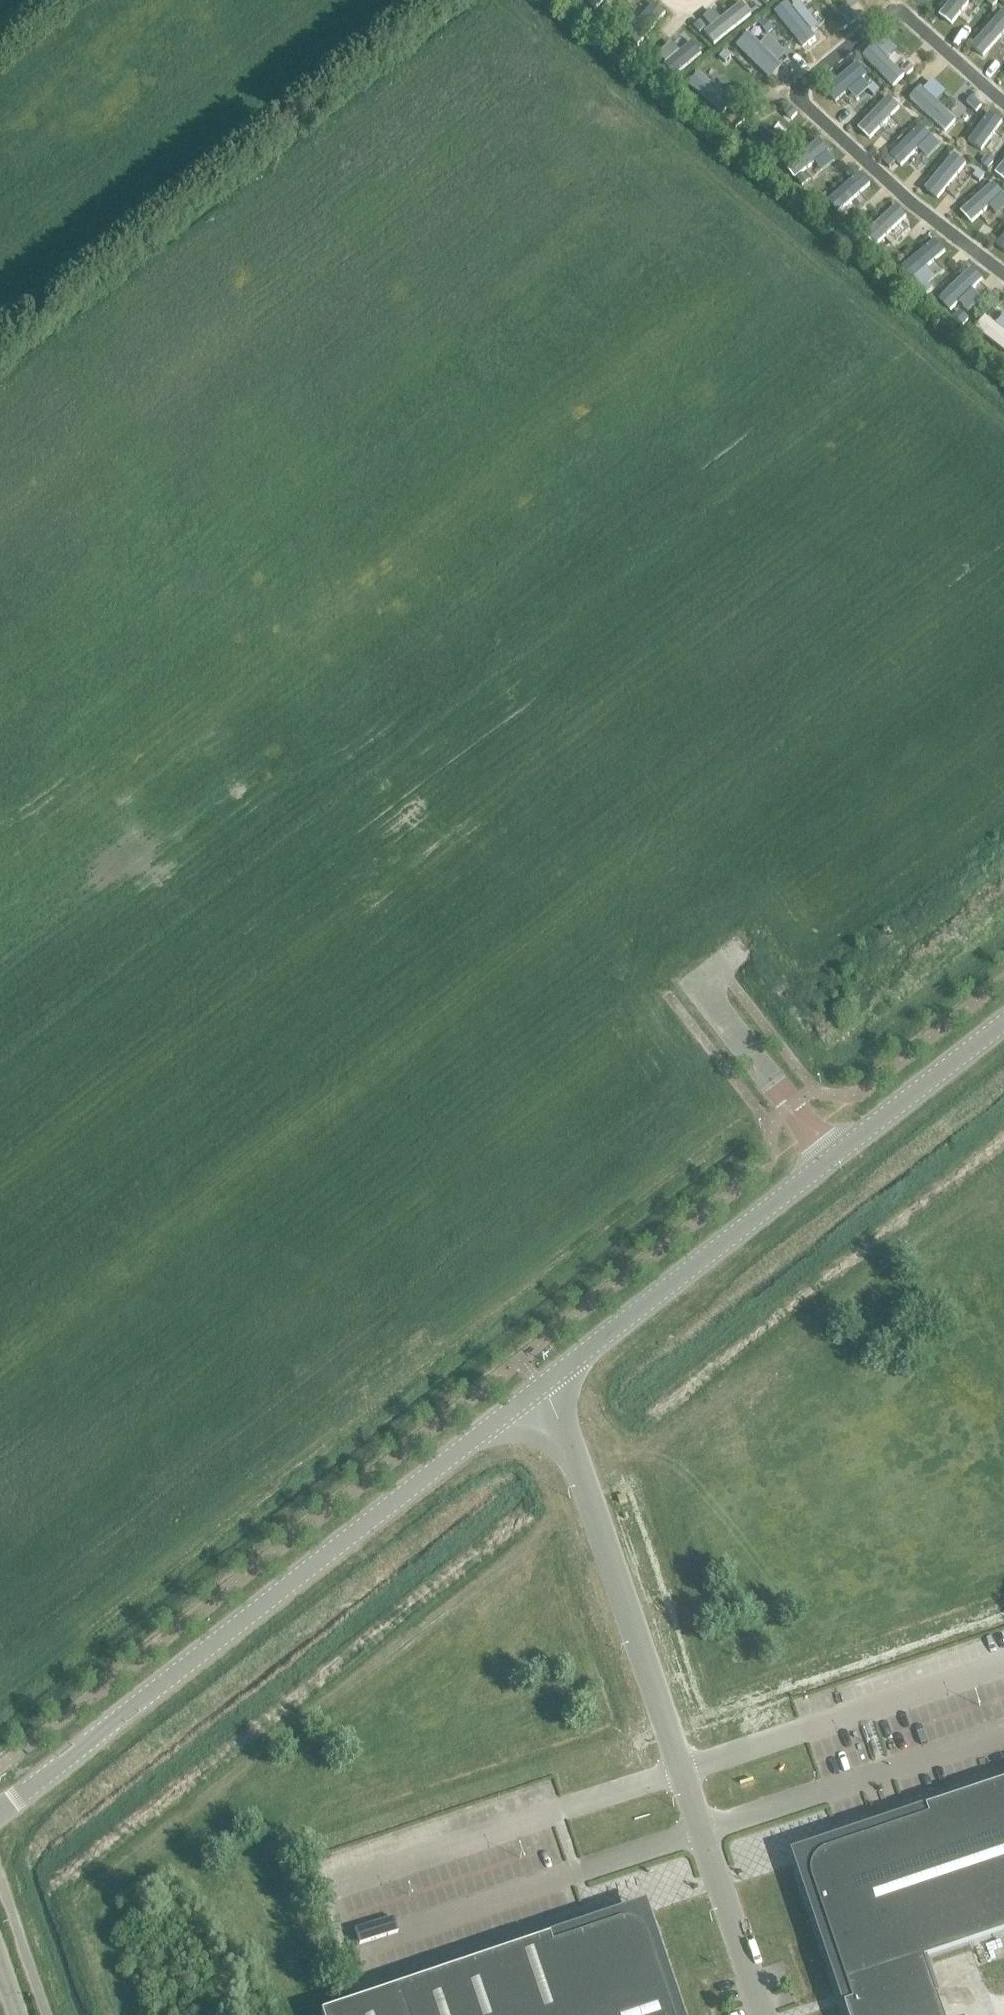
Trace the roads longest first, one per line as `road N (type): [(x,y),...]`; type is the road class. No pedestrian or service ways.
road 1 (unclassified): [(0,1805),(541,1388)]
road 2 (unclassified): [(762,2014),(575,1455),(541,1388)]
road 3 (unclassified): [(541,1388),(1003,1024)]

